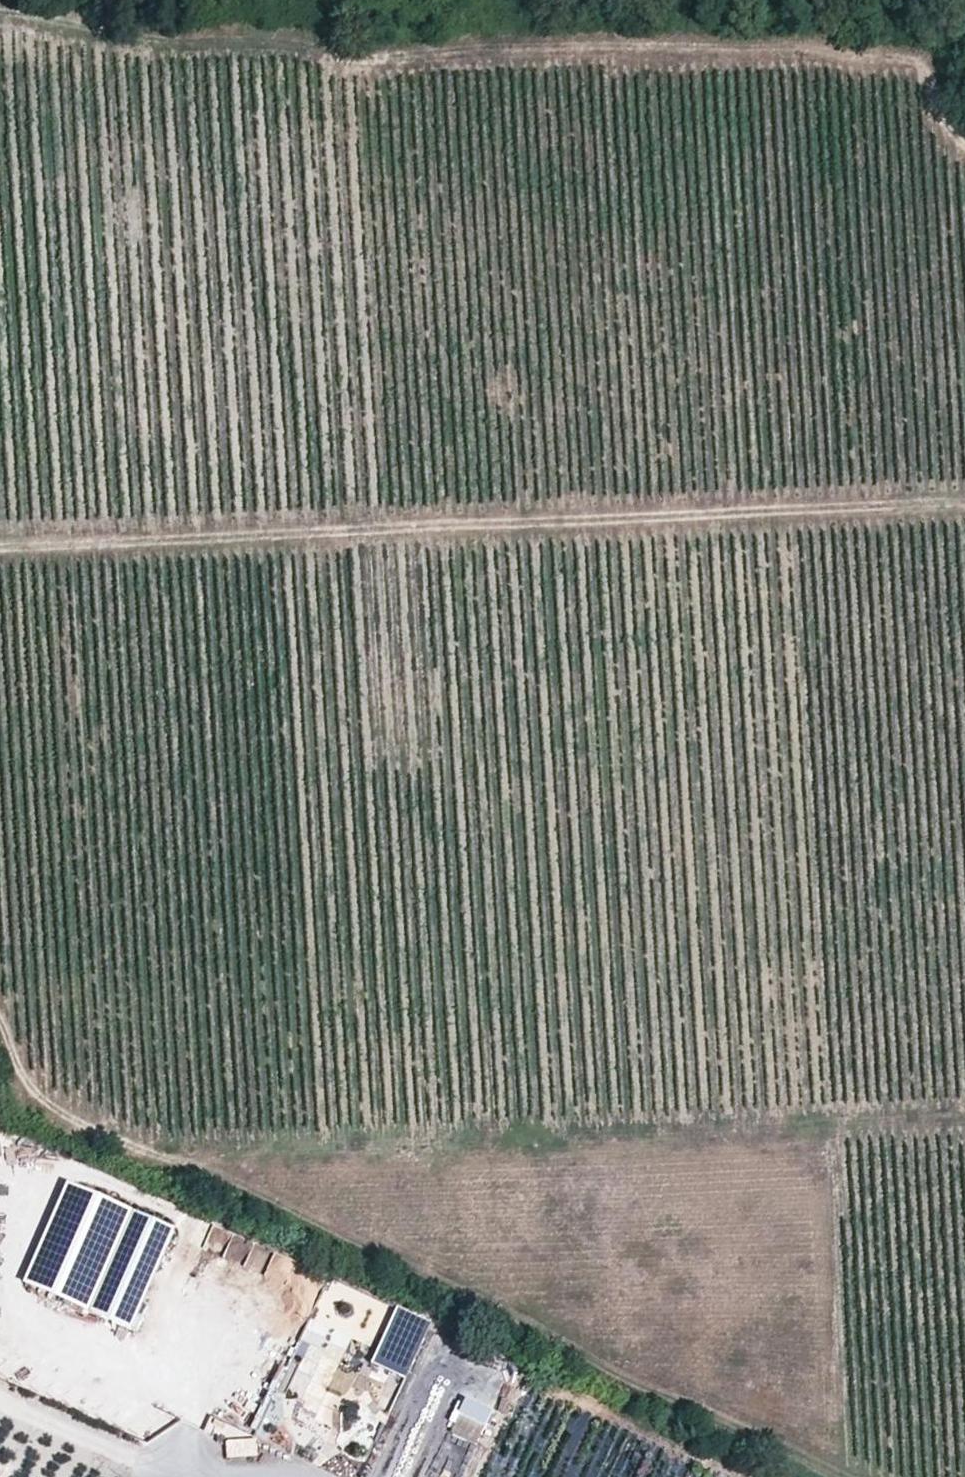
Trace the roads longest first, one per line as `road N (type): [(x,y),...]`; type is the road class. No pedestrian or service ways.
road 1 (track): [(0,545),(964,502)]
road 2 (track): [(0,1400),(155,1472),(298,1476)]

